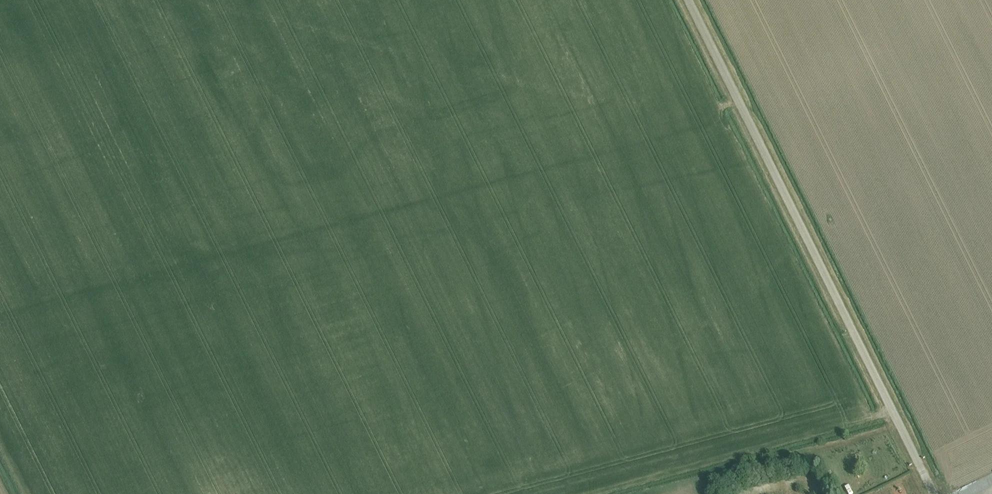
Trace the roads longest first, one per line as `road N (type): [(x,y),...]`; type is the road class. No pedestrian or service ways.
road 1 (unclassified): [(934,493),(688,0)]

